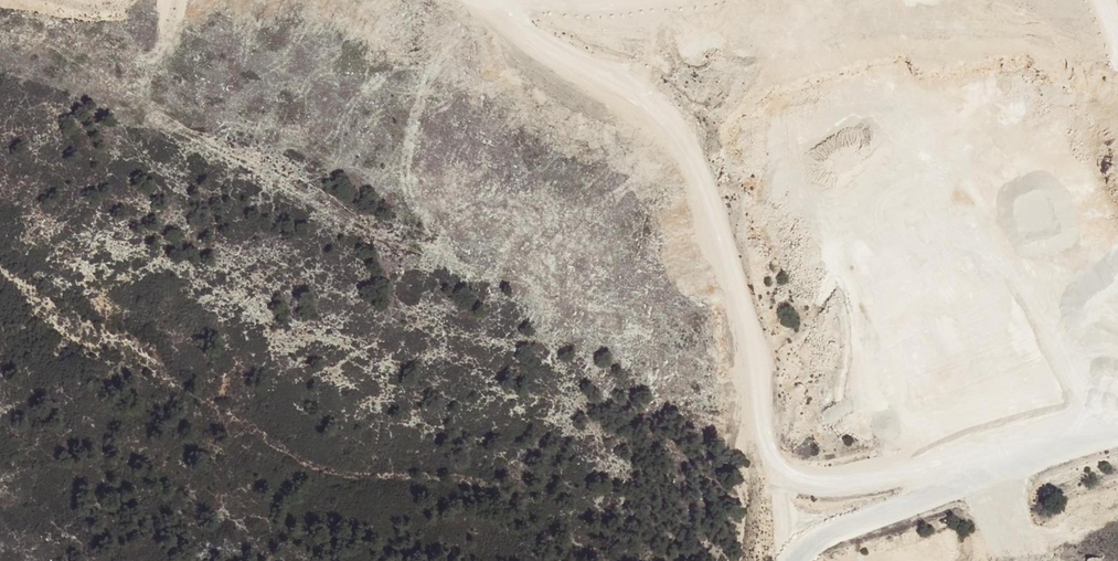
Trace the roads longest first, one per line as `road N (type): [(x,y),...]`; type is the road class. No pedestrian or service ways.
road 1 (track): [(976,481),(905,473),(813,482),(777,472),(749,314),(687,142),(626,83),(544,42),(487,0)]
road 2 (track): [(661,0),(510,17)]

